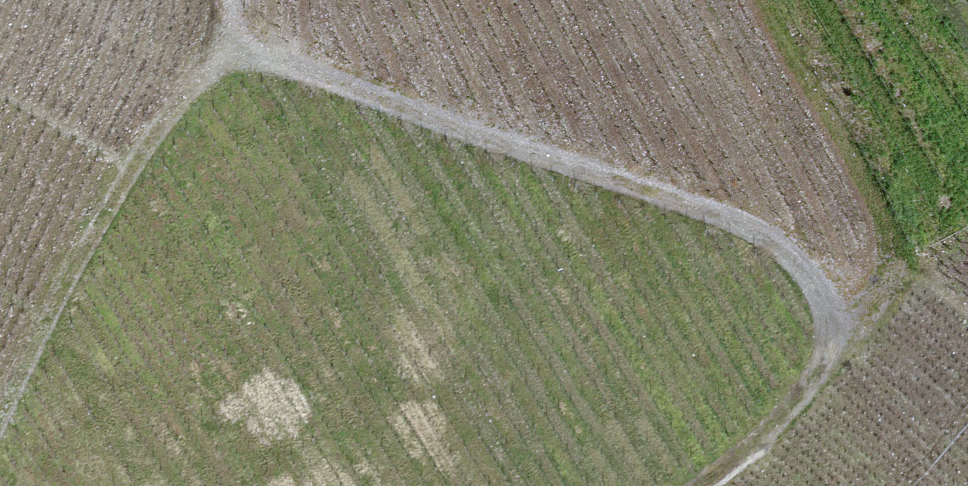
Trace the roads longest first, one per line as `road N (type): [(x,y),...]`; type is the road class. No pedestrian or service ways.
road 1 (track): [(825,354),(827,312),(814,279),(718,214),(217,41)]
road 2 (track): [(226,0),(221,34),(124,183),(0,415)]
road 3 (track): [(761,0),(857,171),(878,224),(869,303),(825,354)]
road 4 (track): [(700,485),(799,400),(825,354)]

